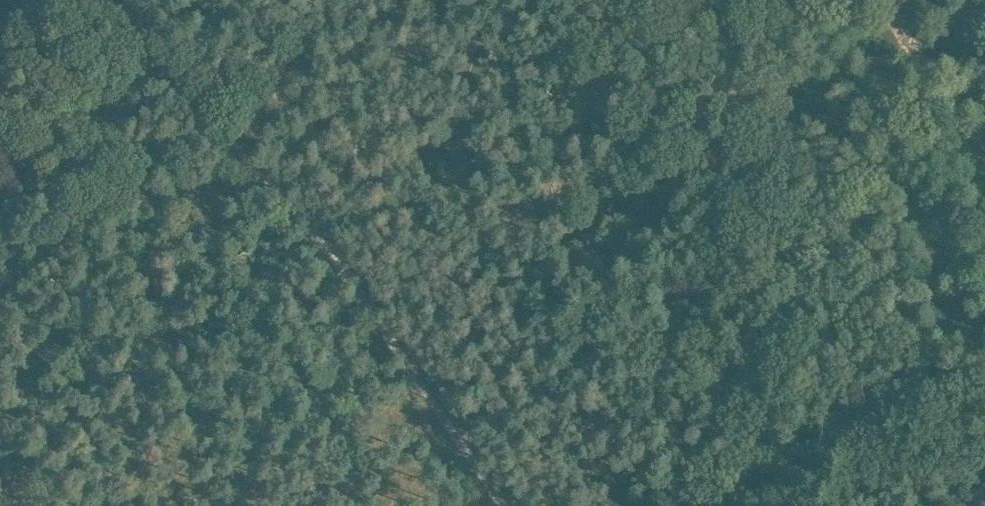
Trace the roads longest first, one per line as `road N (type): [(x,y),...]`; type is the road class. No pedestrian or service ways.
road 1 (track): [(113,0),(308,223),(511,505)]

